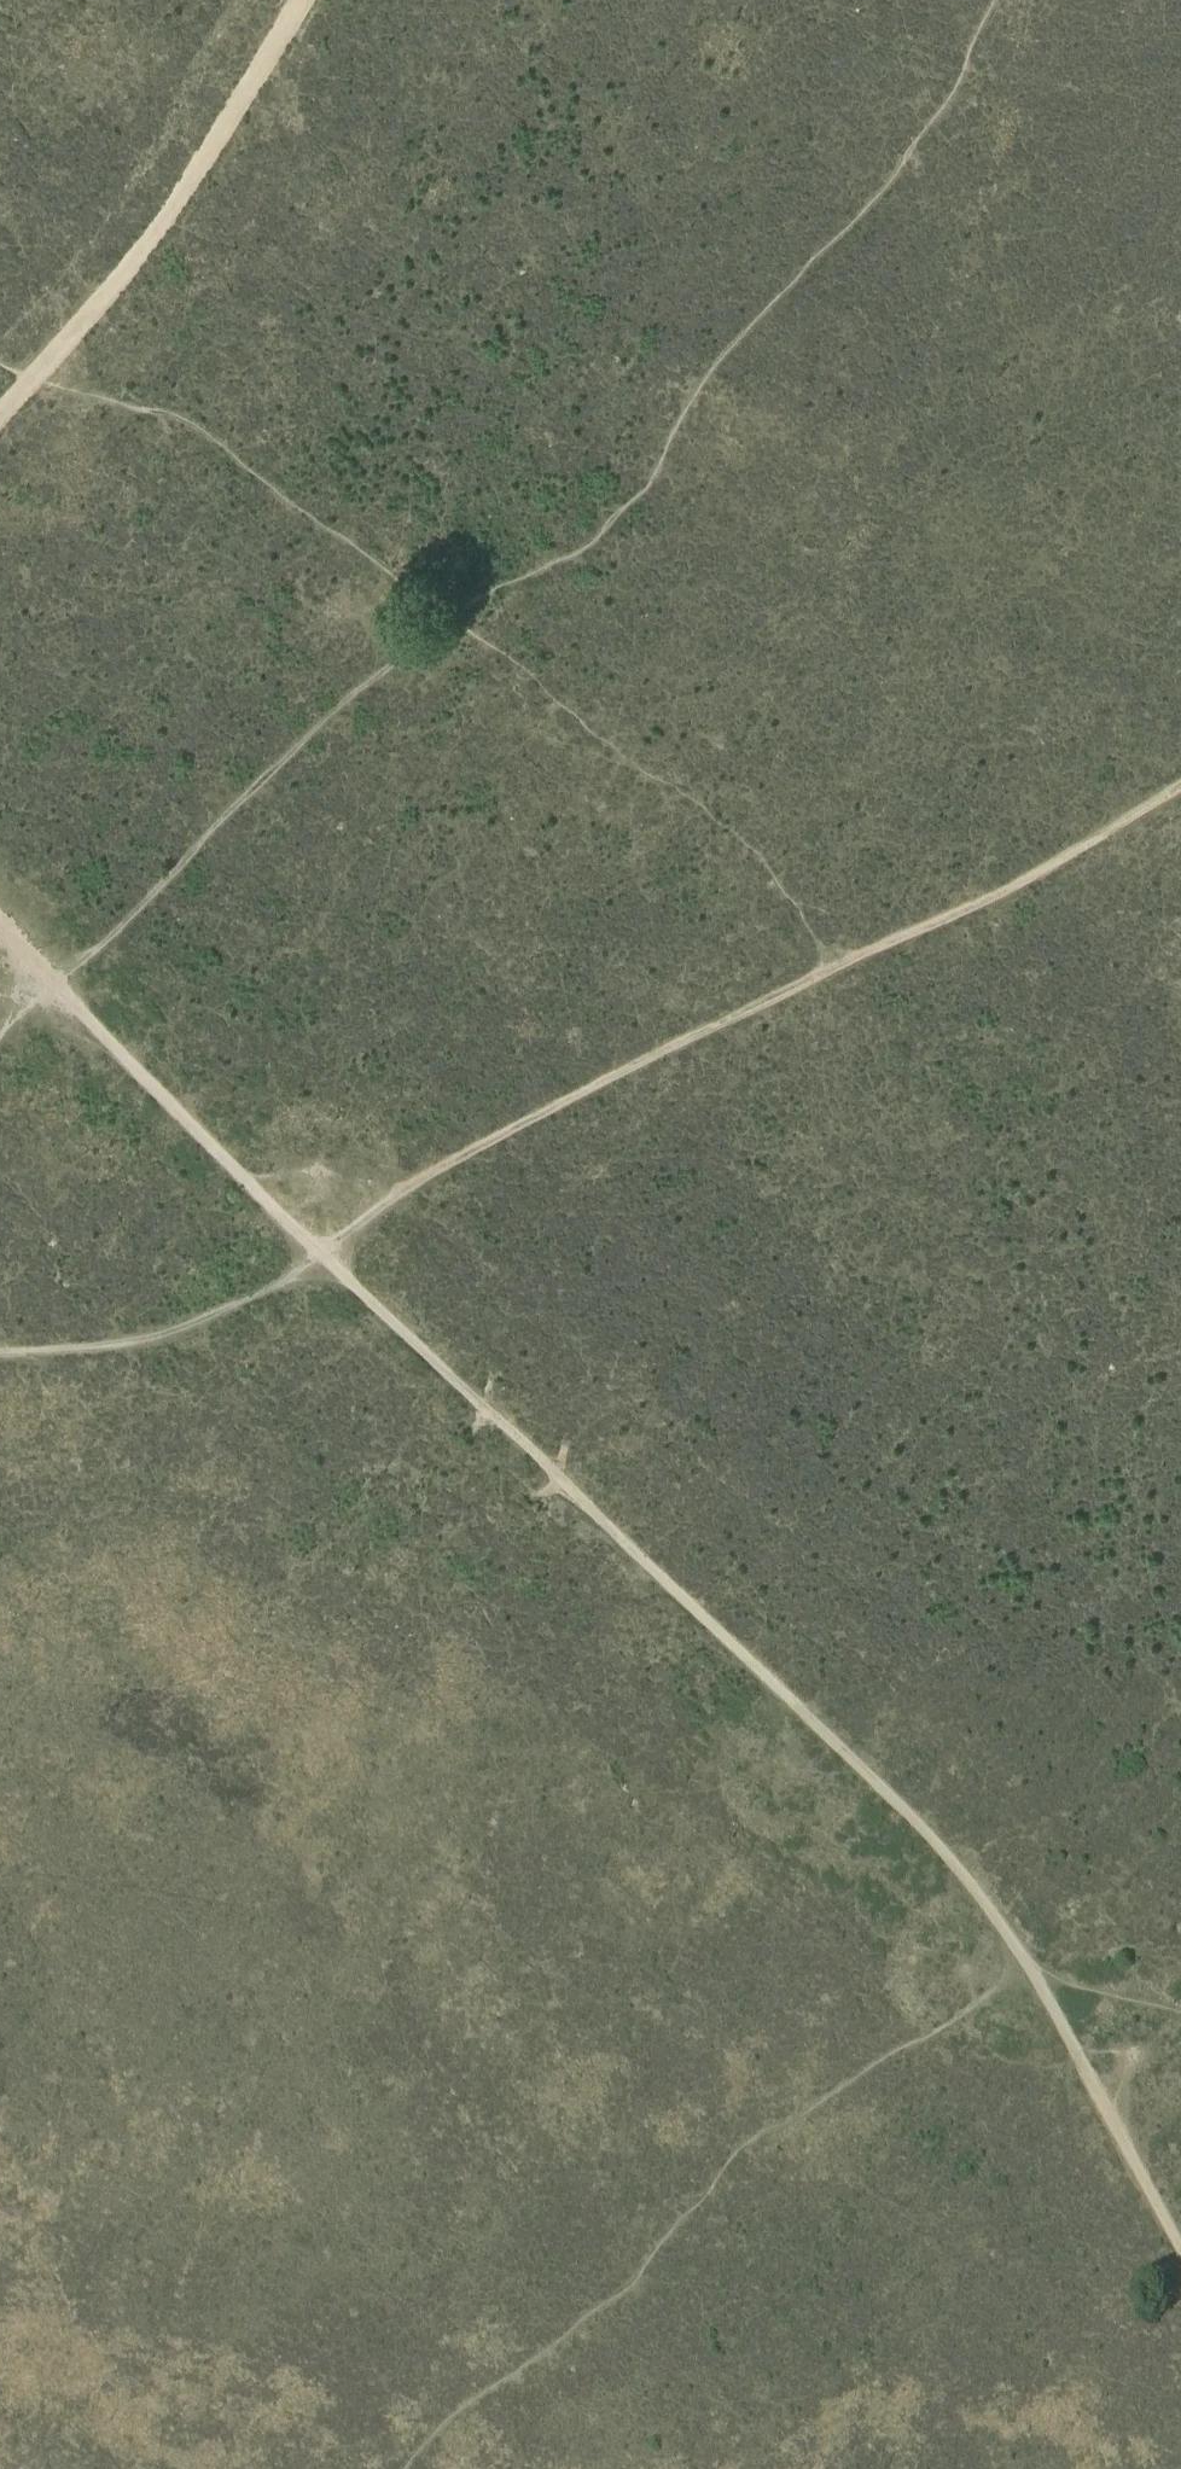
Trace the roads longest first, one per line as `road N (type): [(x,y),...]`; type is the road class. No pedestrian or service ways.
road 1 (track): [(1027,1962),(943,1850),(802,1709),(317,1254)]
road 2 (track): [(300,0),(217,141),(0,416)]
road 3 (track): [(317,1254),(0,935)]
road 4 (track): [(317,1254),(294,1277),(177,1333),(118,1347),(0,1353)]
road 5 (track): [(1180,2248),(1027,1962)]

